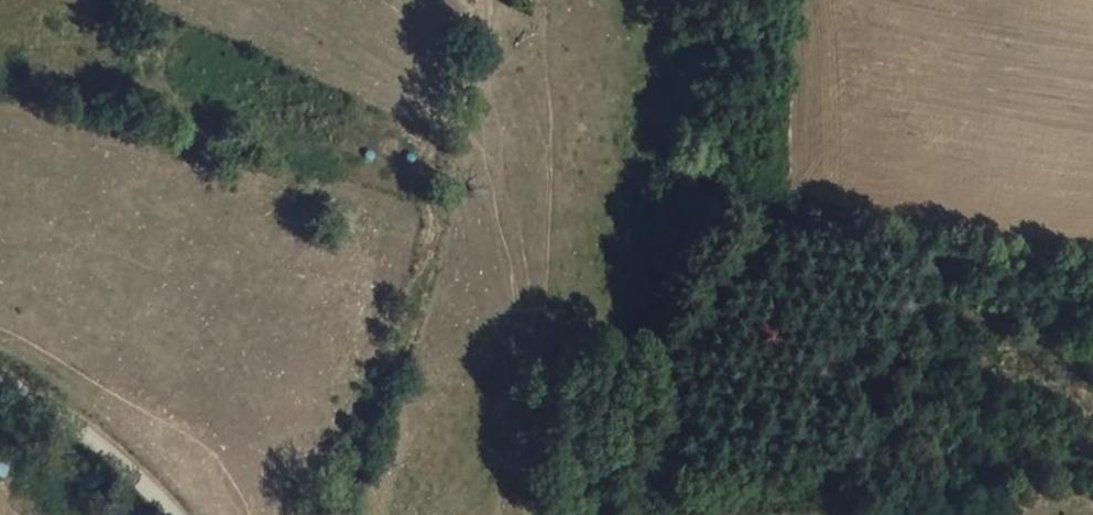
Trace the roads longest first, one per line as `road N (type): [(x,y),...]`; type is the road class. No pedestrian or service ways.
road 1 (unclassified): [(172,514),(72,419),(0,378)]

